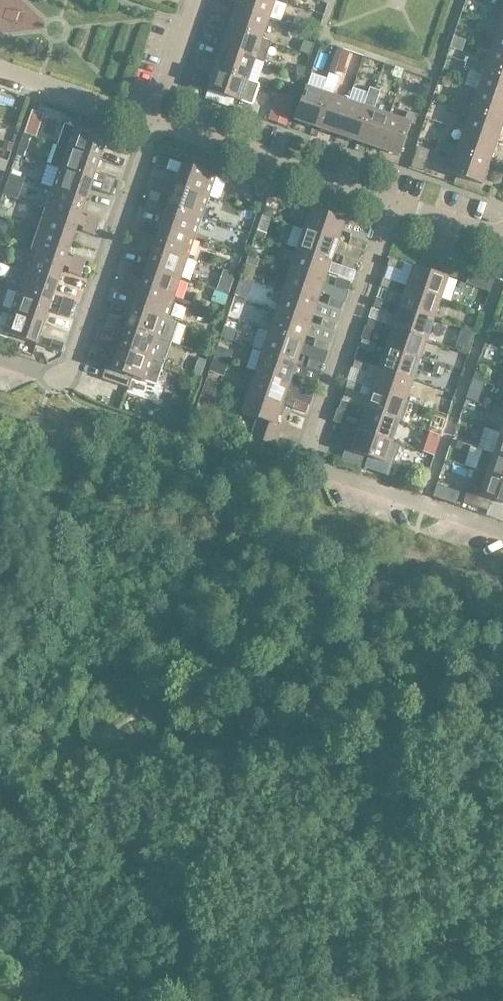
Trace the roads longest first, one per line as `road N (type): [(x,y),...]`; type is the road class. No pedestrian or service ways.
road 1 (residential): [(502,530),(326,474),(312,449),(394,203)]
road 2 (residential): [(0,363),(51,381),(70,370),(155,122)]
road 3 (residential): [(155,122),(394,203)]
road 4 (residential): [(0,71),(155,122)]
road 5 (residential): [(195,0),(155,122)]

